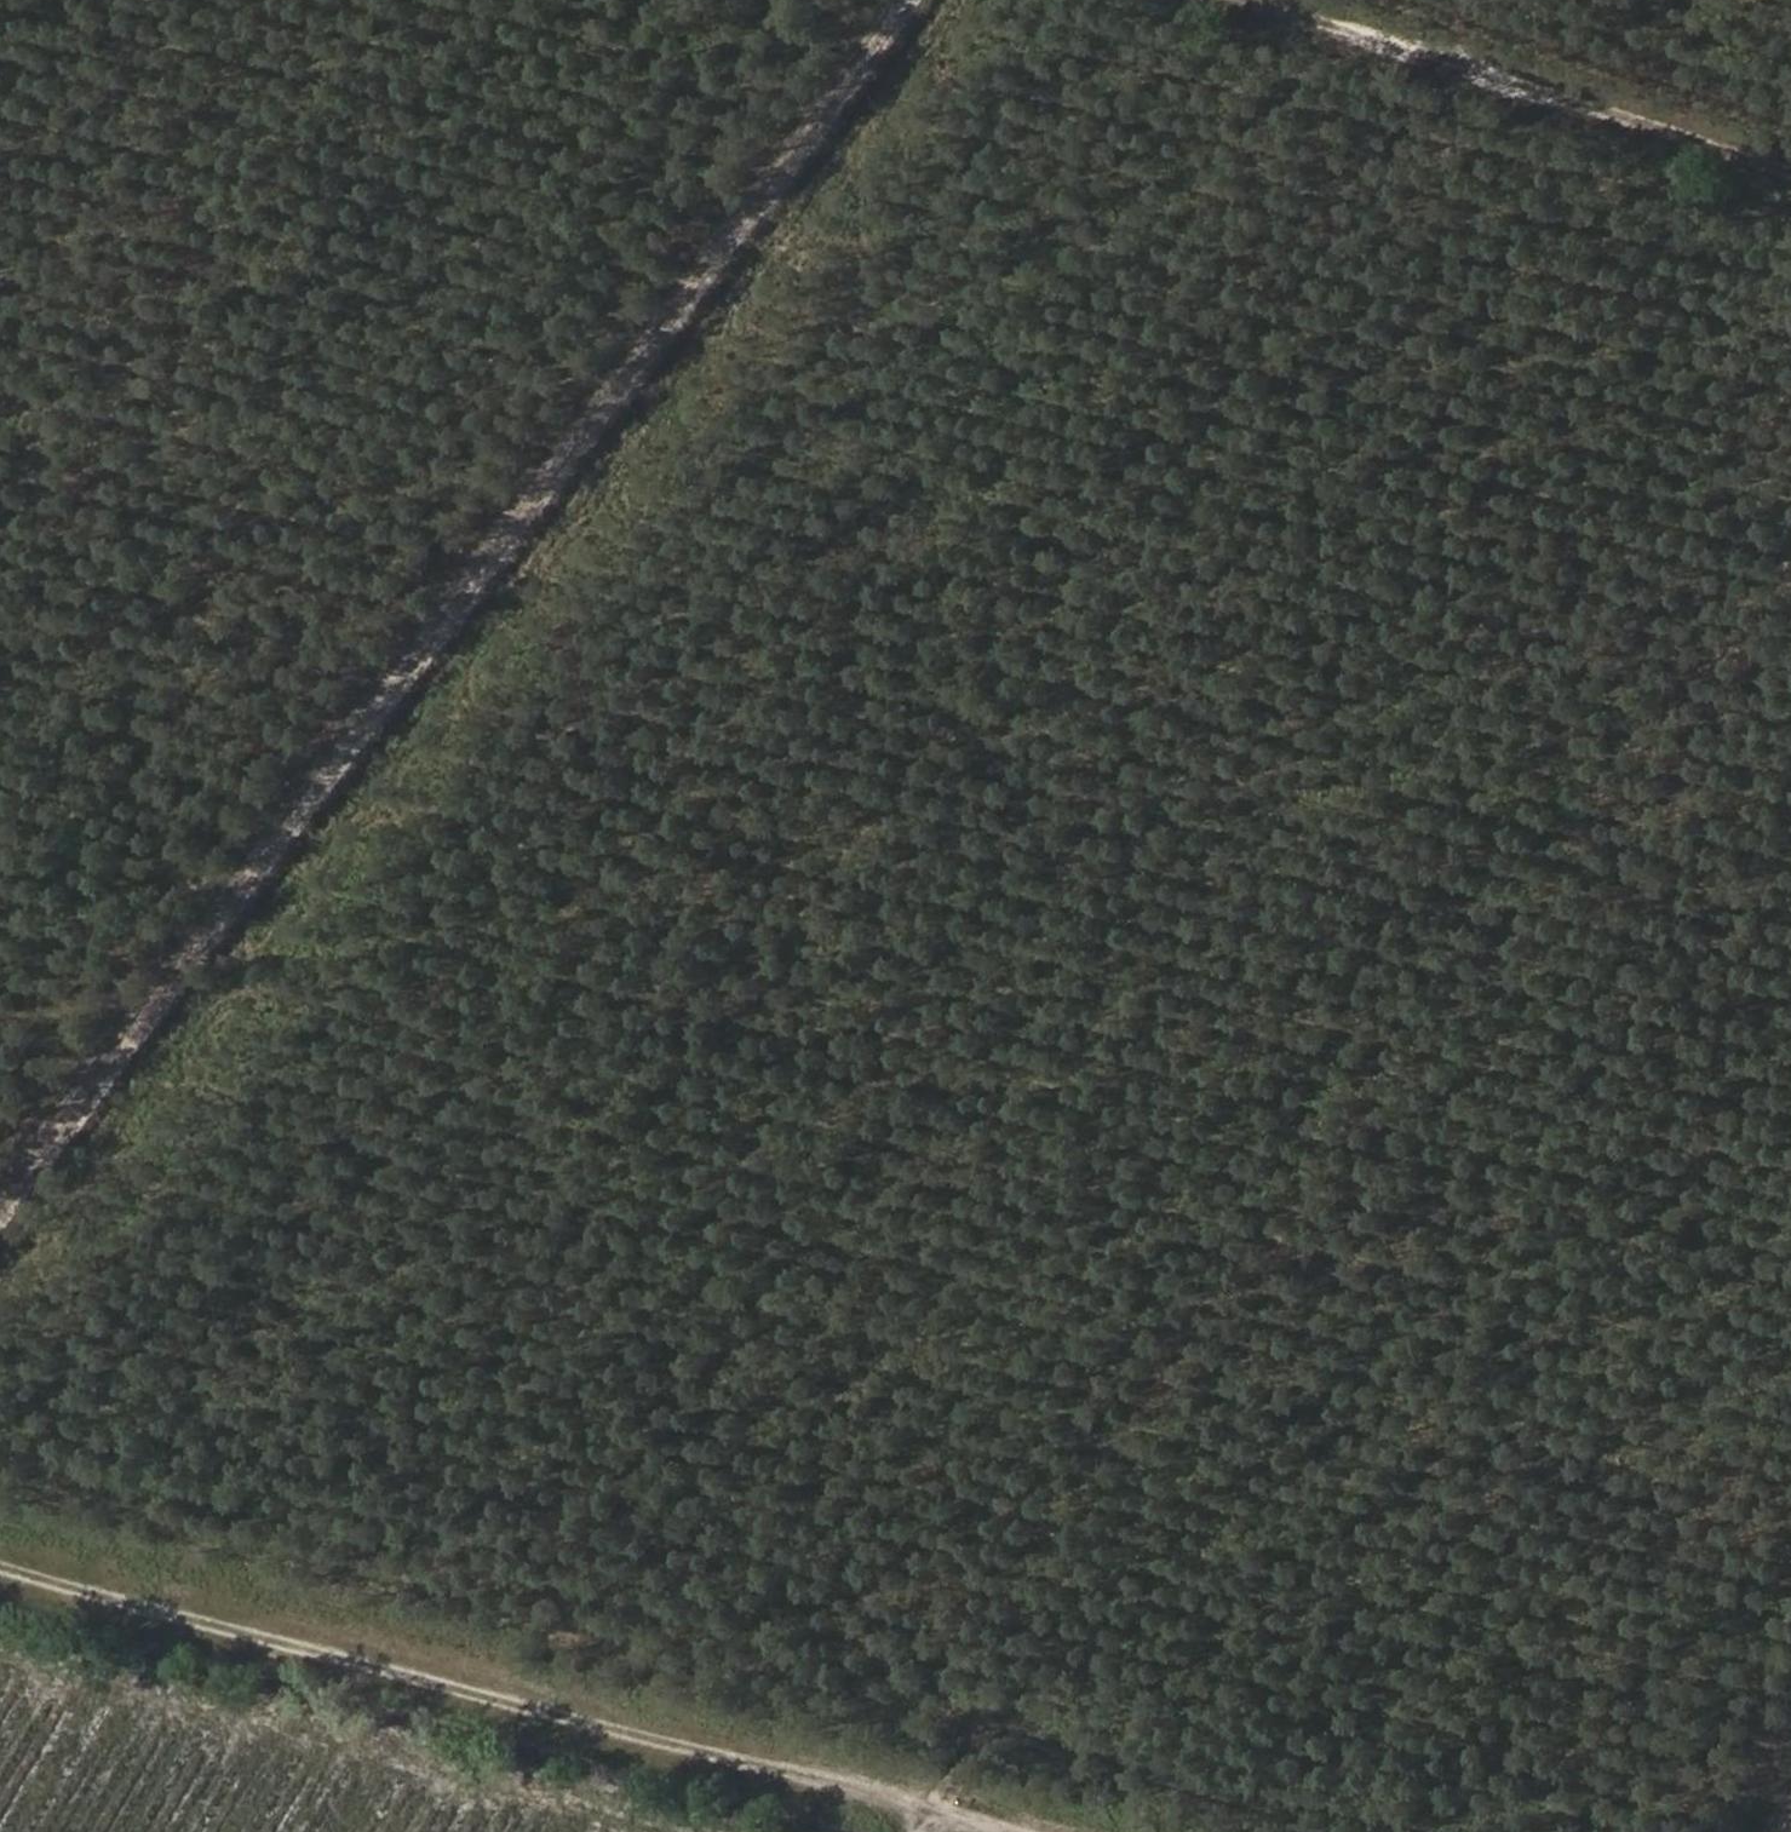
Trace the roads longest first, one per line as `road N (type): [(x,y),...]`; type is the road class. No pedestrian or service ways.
road 1 (track): [(0,1570),(1014,1831)]
road 2 (track): [(1270,0),(1790,171)]

